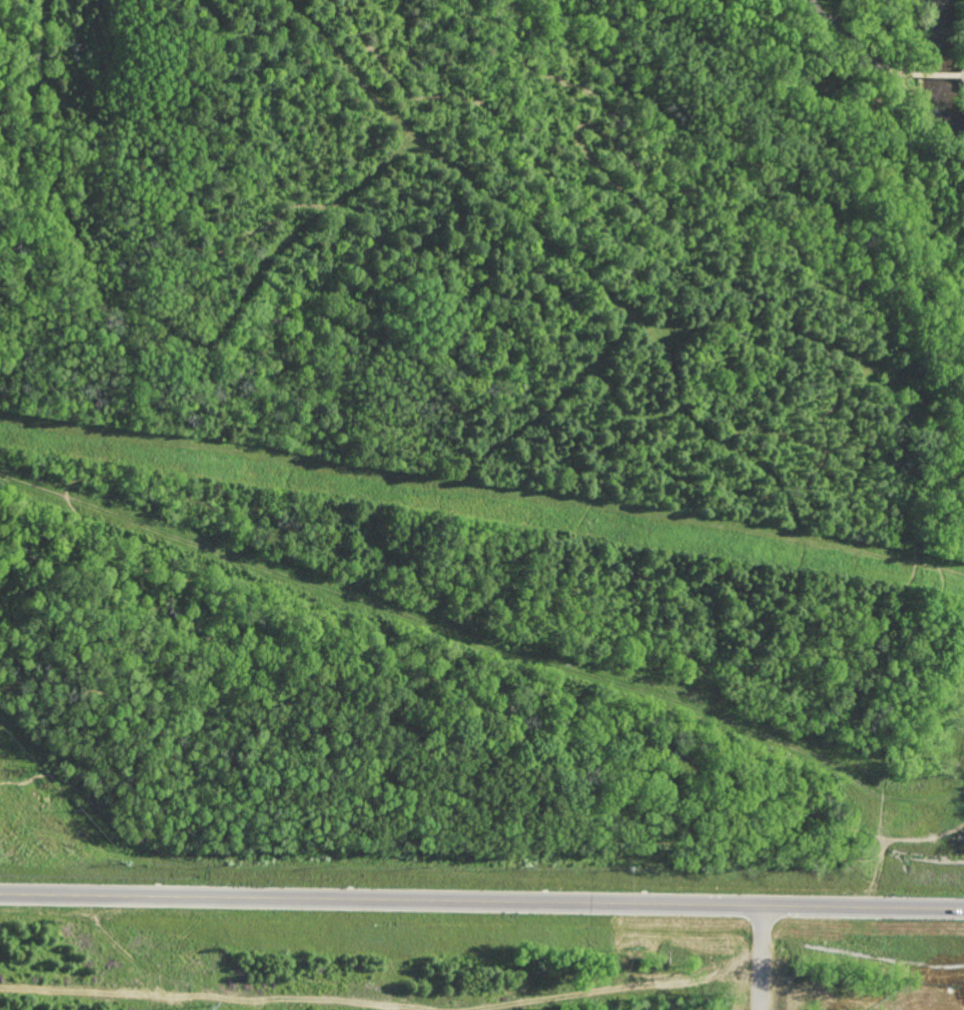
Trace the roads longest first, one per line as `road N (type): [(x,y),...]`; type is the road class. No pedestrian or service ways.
road 1 (track): [(963,777),(944,791),(882,795),(812,752),(724,718),(286,578),(0,472)]
road 2 (track): [(963,576),(583,504),(0,415)]
road 3 (tertiary): [(0,892),(963,907)]
road 4 (track): [(804,543),(779,477),(682,405),(675,334),(417,135),(291,0)]
road 5 (track): [(0,983),(463,1009),(656,983),(761,952)]
road 6 (track): [(45,0),(35,101),(98,291),(121,309),(160,316),(200,345),(213,339),(293,231),(417,135)]
road 7 (track): [(541,0),(619,82),(699,143),(742,189),(738,202),(641,287),(635,310)]
road 8 (track): [(854,555),(861,539),(844,505),(860,451),(849,410),(881,361),(879,343),(859,304),(806,273),(770,203)]
road 9 (track): [(635,310),(596,361),(456,486)]
road 10 (track): [(651,517),(630,612),(707,664),(712,714)]
road 11 (track): [(891,373),(781,321),(741,318),(675,334)]

